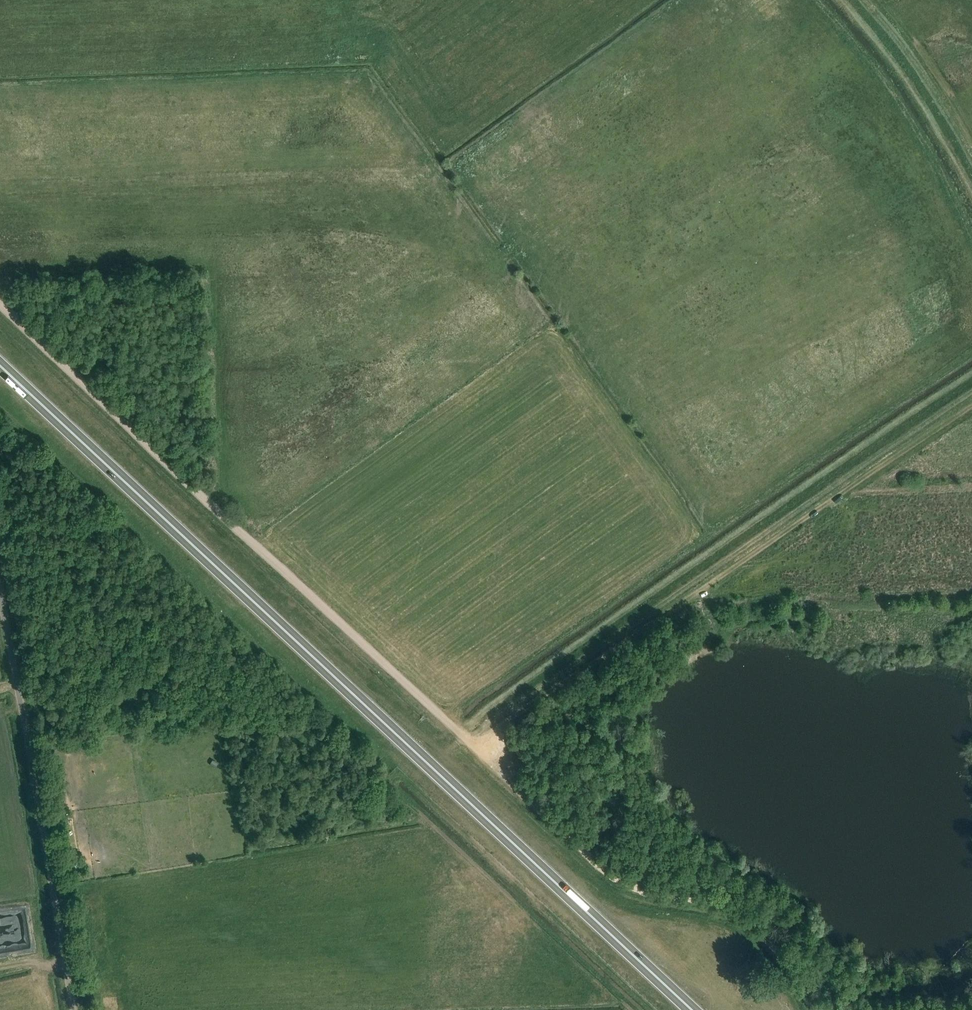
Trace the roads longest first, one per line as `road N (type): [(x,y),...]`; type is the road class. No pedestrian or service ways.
road 1 (track): [(0,304),(609,876),(744,919),(778,952),(814,1009)]
road 2 (trunk): [(693,1009),(0,365)]
road 3 (track): [(474,744),(971,407)]
road 4 (unclassified): [(74,1009),(0,596)]
road 5 (track): [(971,125),(882,0)]

